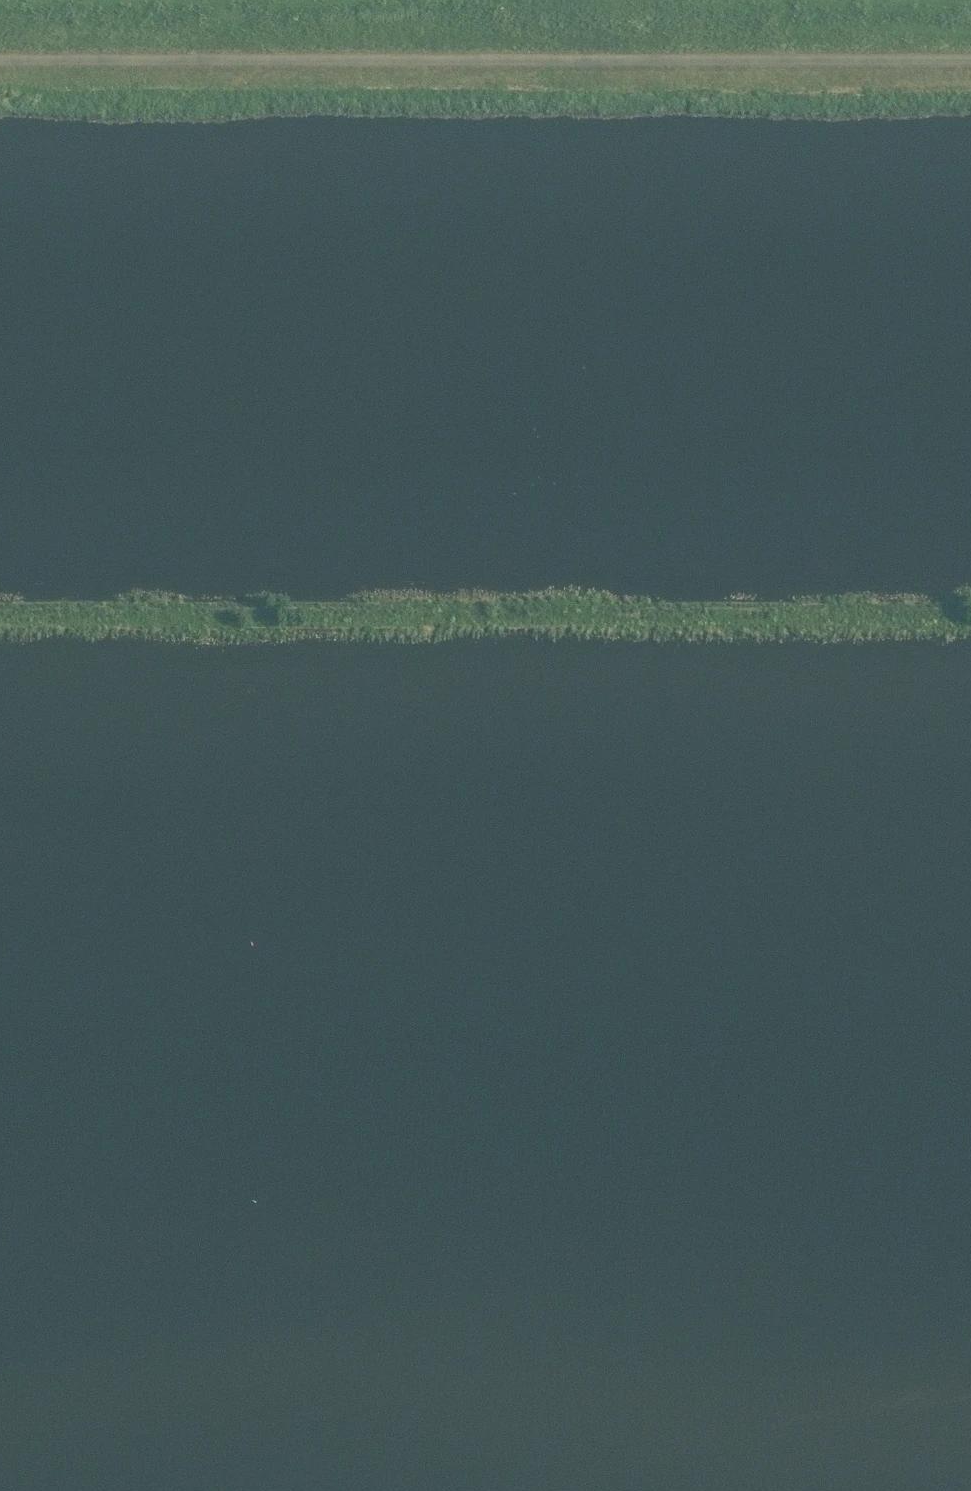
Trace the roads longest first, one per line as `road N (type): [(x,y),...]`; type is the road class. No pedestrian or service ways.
road 1 (unclassified): [(970,56),(0,55)]

